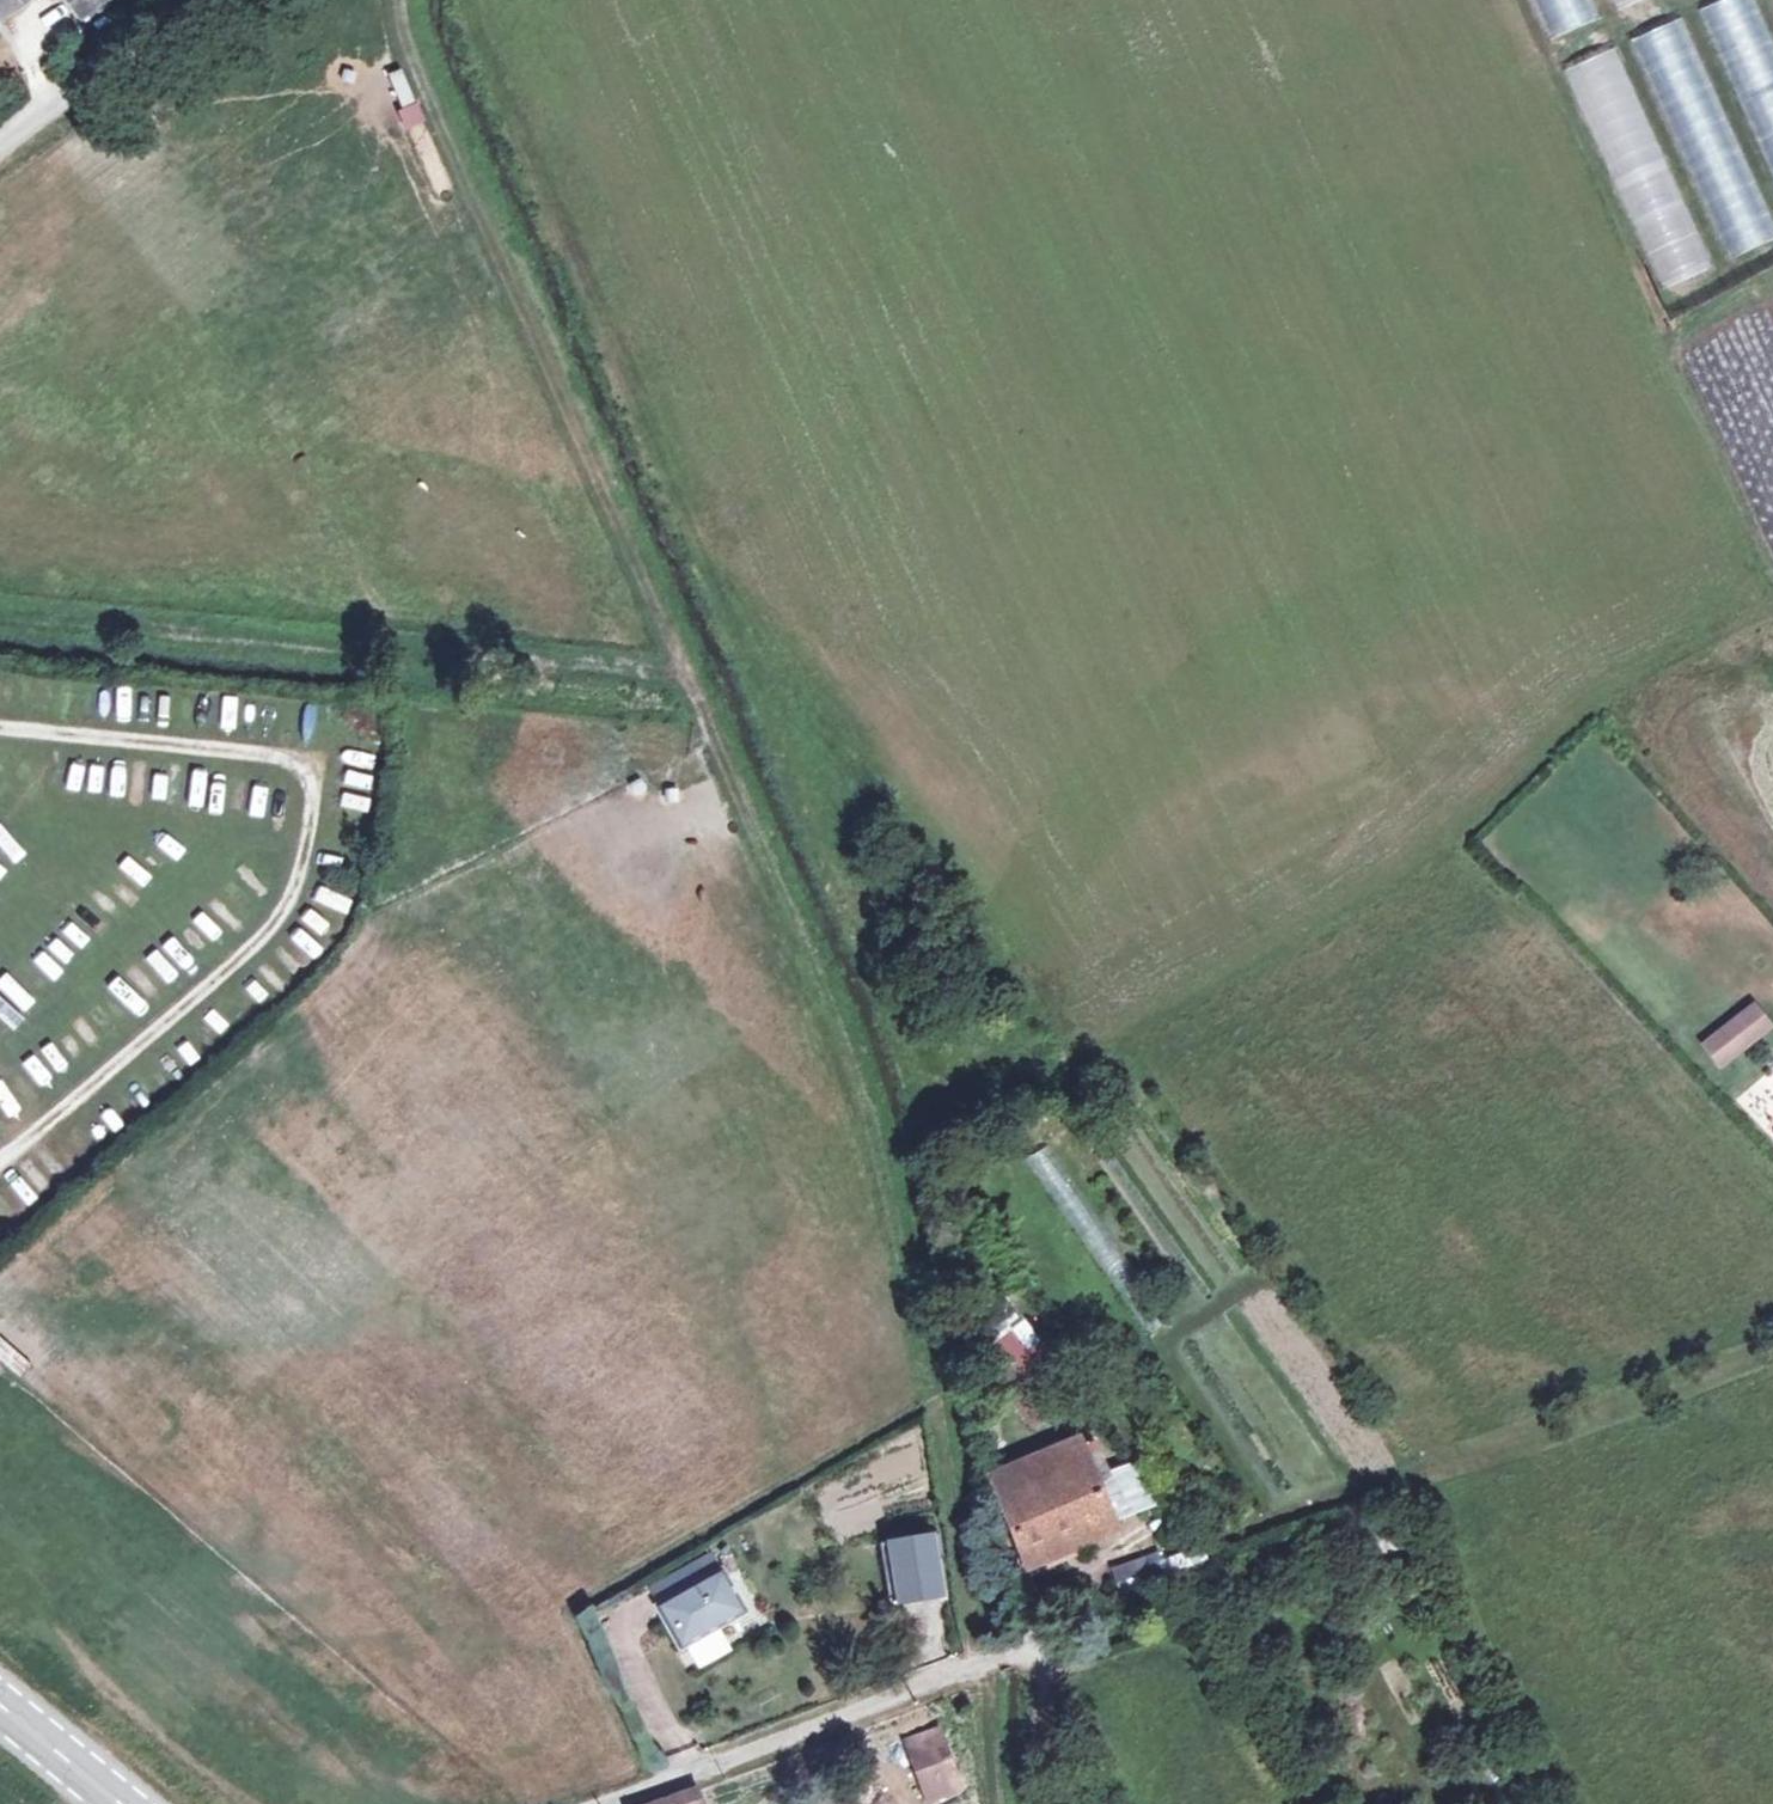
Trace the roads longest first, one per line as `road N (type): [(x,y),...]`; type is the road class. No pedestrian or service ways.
road 1 (residential): [(607,1803),(962,1674)]
road 2 (unclassified): [(0,147),(201,0)]
road 3 (secondary): [(0,1708),(117,1803)]

